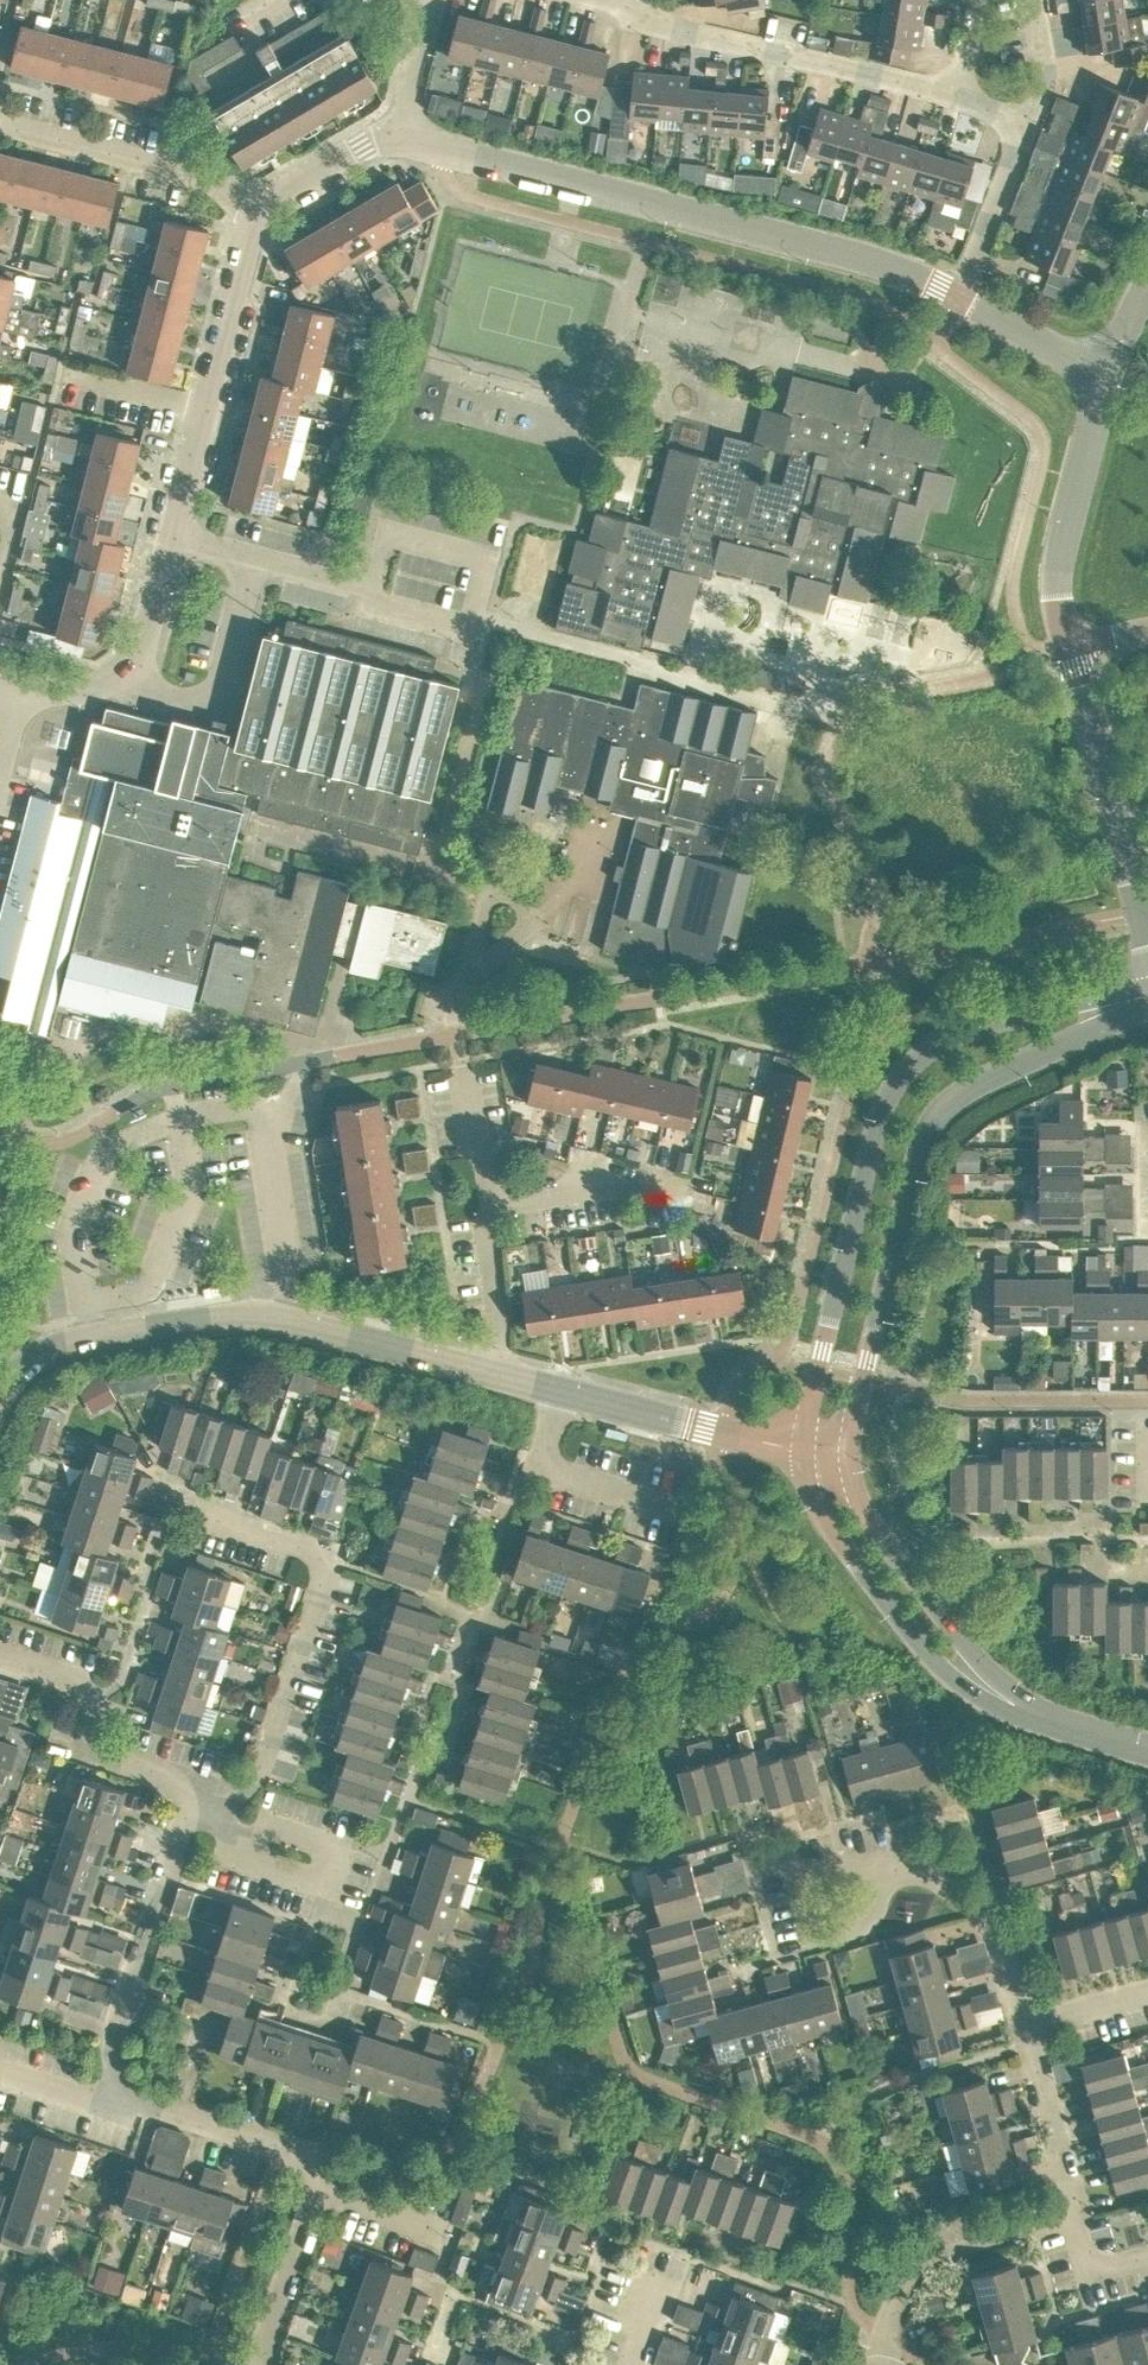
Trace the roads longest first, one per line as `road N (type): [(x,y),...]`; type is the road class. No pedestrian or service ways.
road 1 (tertiary): [(1139,998),(1080,1003),(954,1037),(926,1053),(893,1091),(811,1388),(805,1452)]
road 2 (tertiary): [(851,1454),(866,1362),(926,1133),(984,1081),(1085,1035),(1139,998)]
road 3 (residential): [(401,138),(888,263),(962,297)]
road 4 (residential): [(491,1372),(253,1313),(54,1346),(0,1390)]
road 5 (residential): [(222,1817),(256,1781),(330,1551),(208,1514)]
road 6 (tertiary): [(805,1452),(820,1513),(926,1655),(966,1691),(1012,1714),(1038,1714)]
road 7 (residential): [(635,16),(956,97)]
road 8 (tertiary): [(1038,1714),(967,1646),(865,1512),(851,1454)]
road 9 (residential): [(1067,642),(1147,933)]
road 10 (residential): [(187,1806),(112,2033),(122,2090)]
road 11 (residential): [(253,218),(207,179),(0,125)]
road 12 (residential): [(1067,642),(1060,559),(1106,374)]
road 13 (residential): [(0,1656),(76,1682),(91,1698),(94,1743),(105,1755),(163,1775),(181,1787),(187,1806)]
road 14 (residential): [(805,1452),(559,1391)]
road 15 (residential): [(117,675),(197,704),(214,694),(253,557)]
road 16 (residential): [(317,2188),(316,2159),(140,2105),(122,2090)]
road 17 (residential): [(559,1391),(540,1457),(548,1471),(691,1515)]
road 18 (residential): [(489,1207),(455,1034),(458,988)]
road 19 (residential): [(1072,2217),(919,2262),(895,2301)]
road 20 (residential): [(242,1844),(257,1865),(306,1881),(329,1875),(337,1855),(330,1844),(270,1826)]
road 21 (residential): [(205,410),(253,218)]
road 22 (residential): [(1023,2026),(1062,2147),(1072,2217)]
road 23 (residential): [(920,1868),(990,1923),(1023,2026)]
road 24 (residential): [(489,1207),(627,1175),(681,1186)]
road 25 (residential): [(1027,124),(962,297)]
road 26 (residential): [(253,218),(280,190),(362,144),(401,138)]
road 27 (residential): [(491,1372),(499,1335),(483,1223),(489,1207)]
road 28 (residential): [(484,895),(515,894),(535,920),(458,988)]
road 29 (residential): [(962,297),(1106,374)]
road 30 (residential): [(117,675),(146,637),(171,538)]
road 31 (residential): [(261,2364),(305,2223)]
road 32 (residential): [(431,0),(401,138)]
road 33 (residential): [(205,410),(70,375)]
road 34 (residential): [(171,538),(205,410)]
road 35 (residential): [(317,2188),(440,2231)]
road 36 (residential): [(122,2090),(98,2102),(0,2070)]
road 37 (residential): [(1023,2026),(1147,1990)]
road 38 (residential): [(1033,0),(1044,64),(1027,124)]
road 39 (residential): [(253,557),(369,587)]

